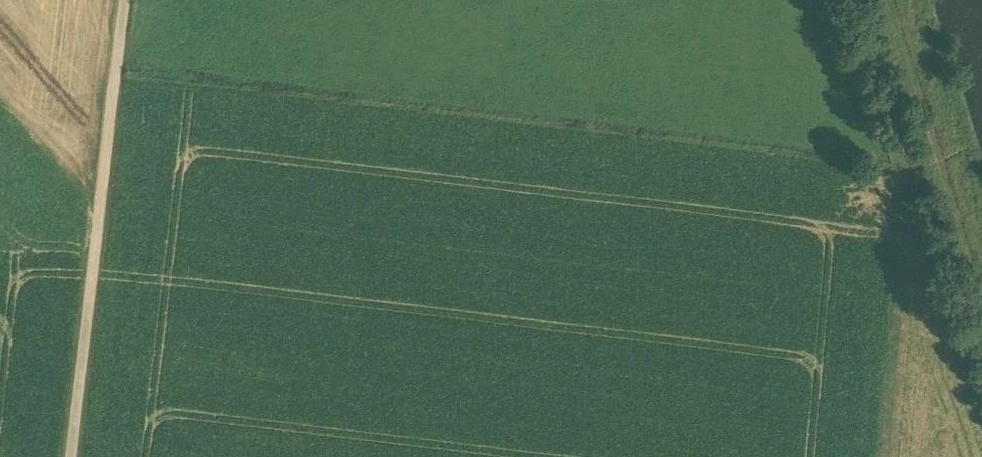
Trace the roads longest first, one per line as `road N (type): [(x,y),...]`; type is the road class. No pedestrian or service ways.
road 1 (track): [(128,0),(70,456)]
road 2 (track): [(889,0),(981,310)]

